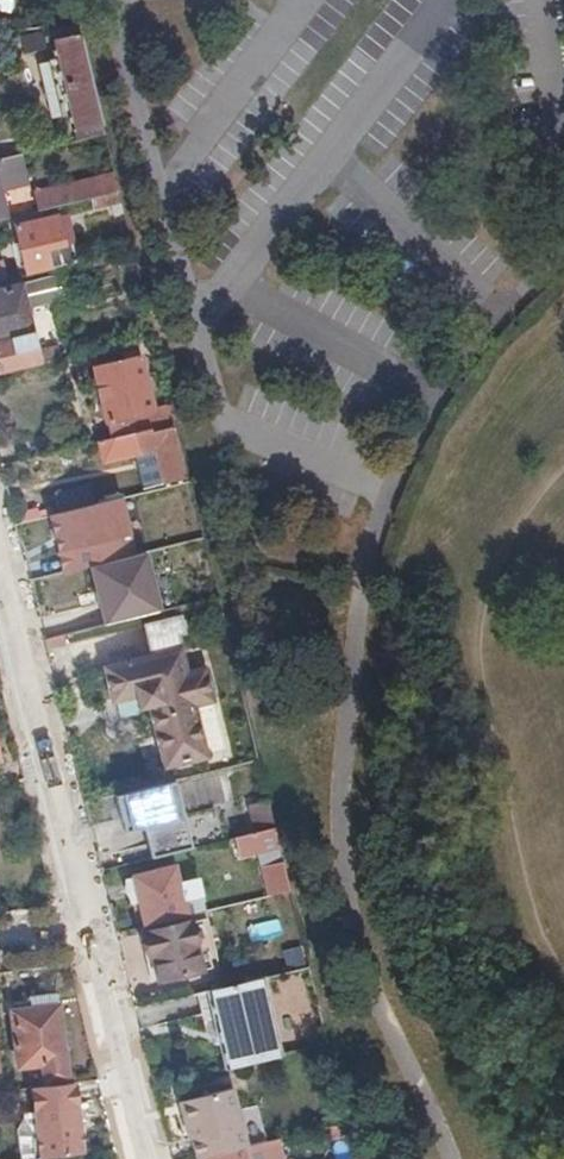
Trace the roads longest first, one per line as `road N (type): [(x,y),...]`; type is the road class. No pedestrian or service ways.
road 1 (residential): [(85,928),(0,598)]
road 2 (residential): [(140,1158),(85,928)]

